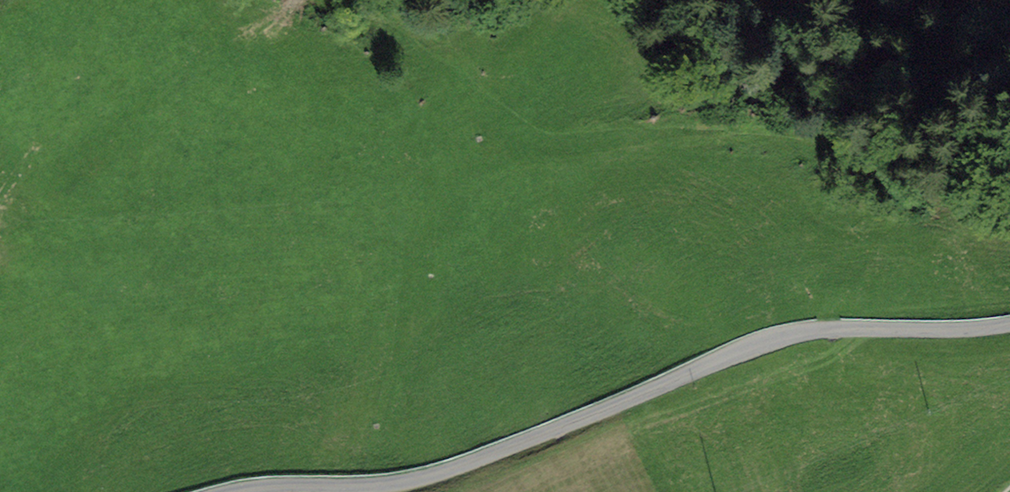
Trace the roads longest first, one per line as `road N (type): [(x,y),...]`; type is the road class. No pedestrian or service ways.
road 1 (residential): [(220,491),(395,485),(475,462),(795,335),(1009,325)]
road 2 (track): [(330,0),(420,59),(460,116),(483,135),(797,142),(1009,217)]

